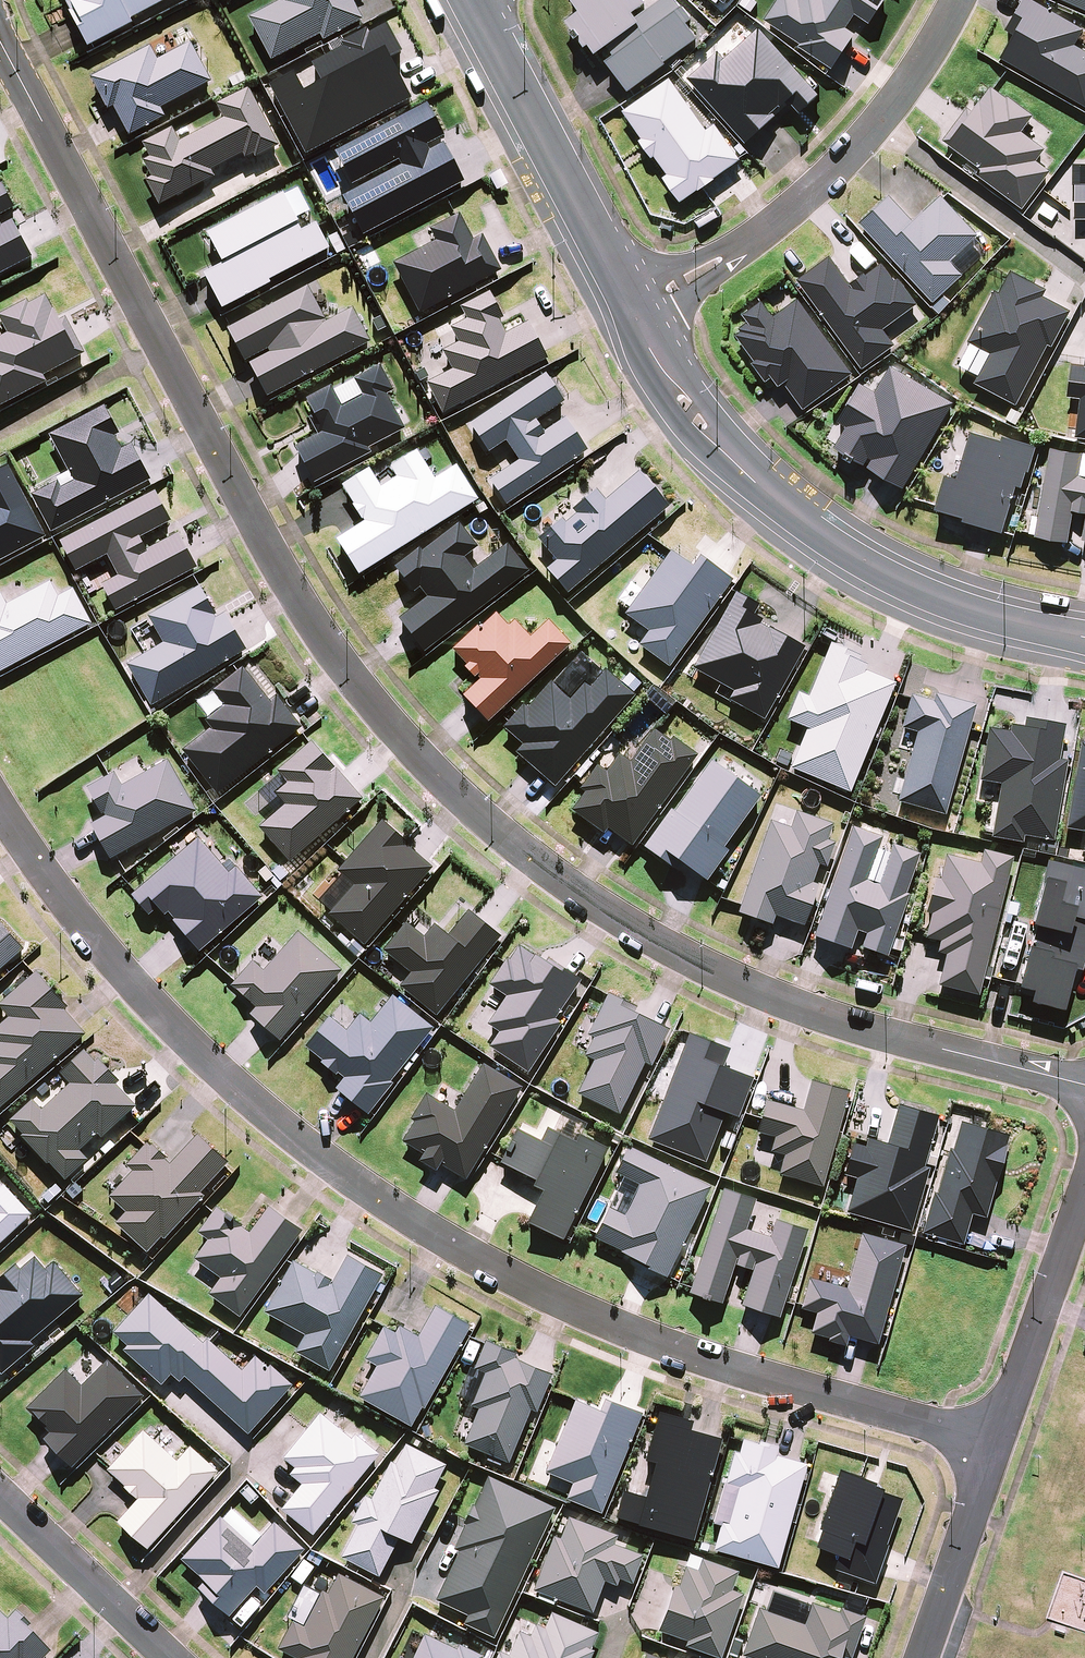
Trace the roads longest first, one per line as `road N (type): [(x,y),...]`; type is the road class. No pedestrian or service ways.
road 1 (residential): [(0,42),(302,612),(482,816),(682,958),(893,1036),(1084,1085)]
road 2 (residential): [(0,804),(125,985),(214,1073),(461,1258),(656,1347),(996,1447)]
road 3 (residential): [(1084,637),(935,599),(808,529),(722,449),(635,318)]
road 4 (residential): [(959,0),(918,74),(855,153),(780,226),(635,318)]
road 5 (residential): [(635,318),(471,0)]
road 6 (residential): [(1084,1190),(996,1447)]
road 7 (residential): [(184,1657),(0,1486)]
road 8 (residential): [(996,1447),(922,1657)]

